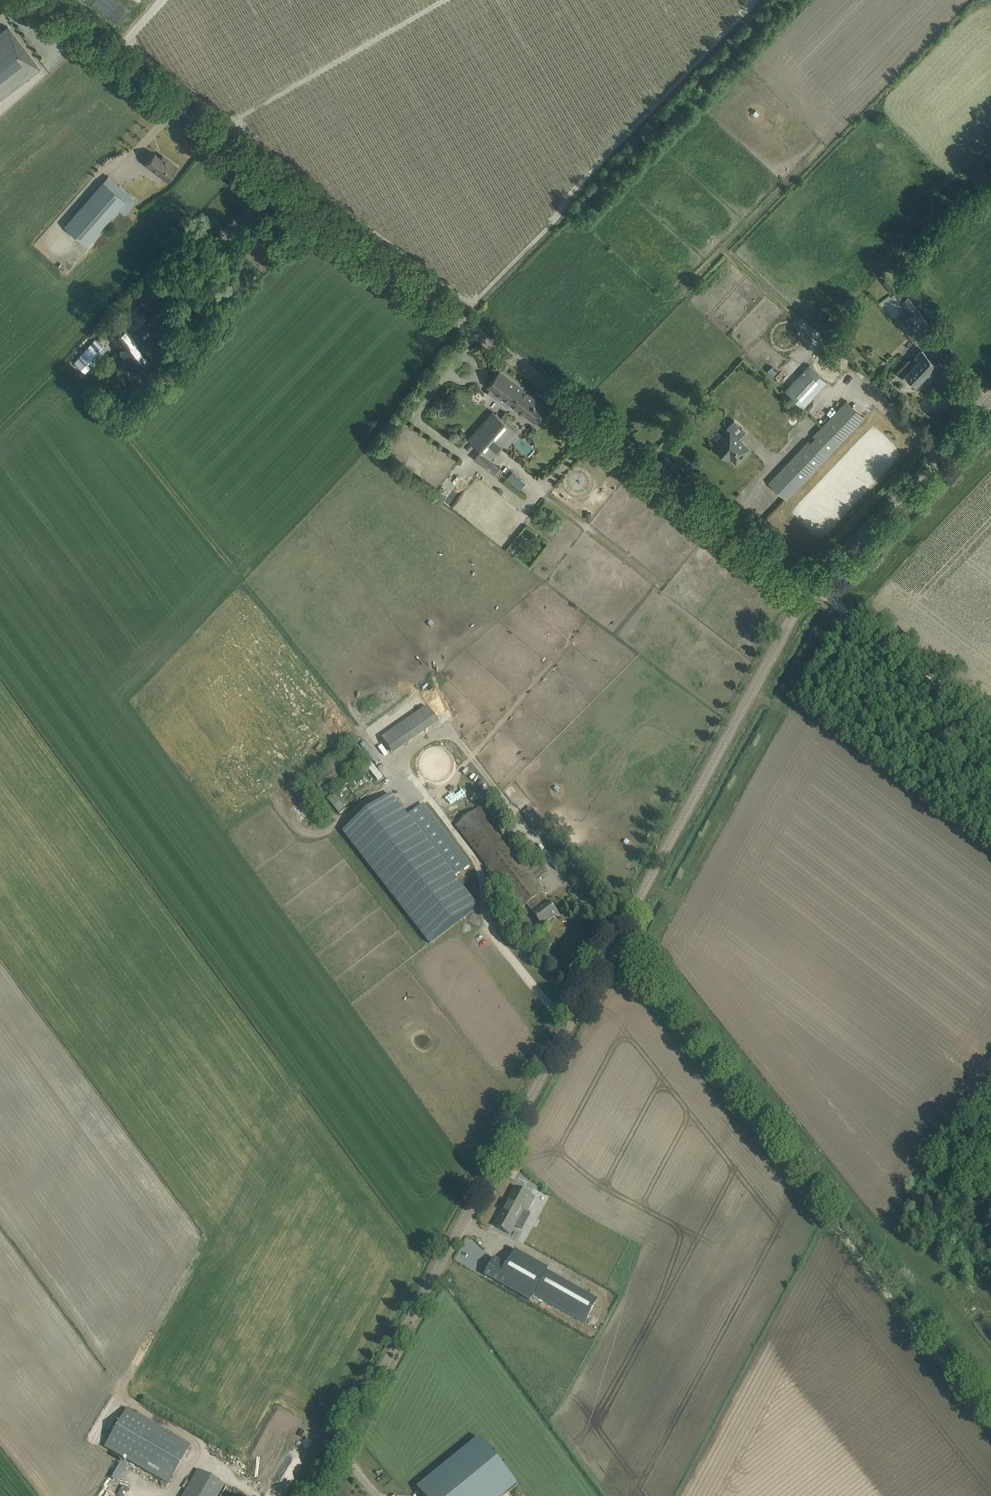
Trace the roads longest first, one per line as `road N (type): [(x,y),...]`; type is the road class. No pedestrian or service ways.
road 1 (unclassified): [(313,1495),(814,587)]
road 2 (unclassified): [(814,587),(56,0)]
road 3 (track): [(612,943),(990,1421)]
road 4 (unclassified): [(814,587),(990,401)]
road 5 (track): [(814,587),(990,722)]

